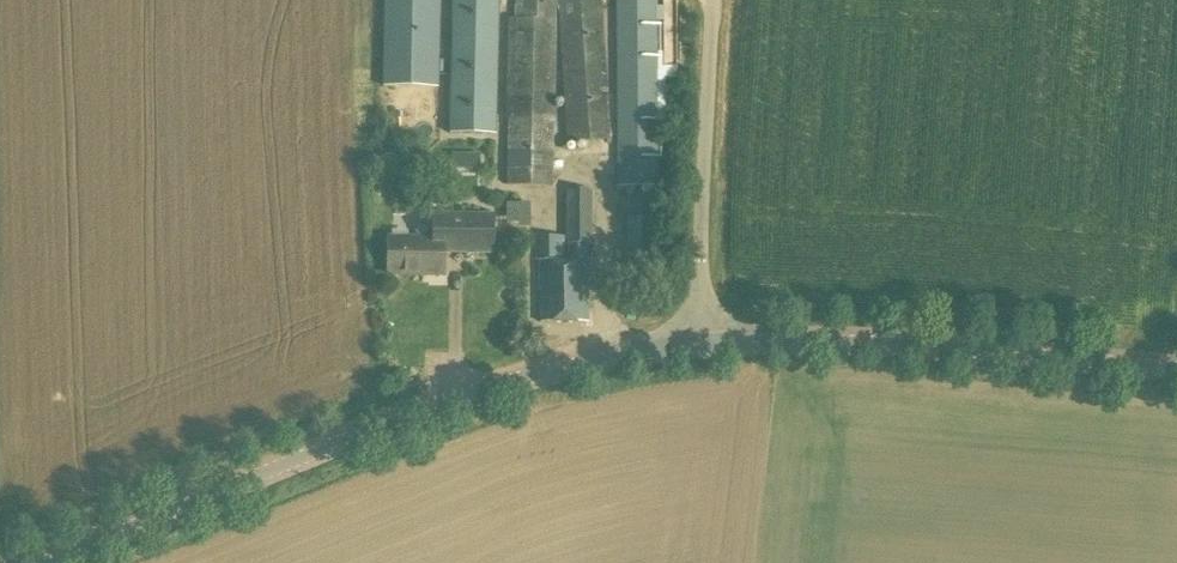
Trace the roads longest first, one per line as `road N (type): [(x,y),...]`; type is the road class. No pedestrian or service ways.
road 1 (tertiary): [(62,562),(425,415),(621,359),(706,344),(884,348),(1176,374)]

